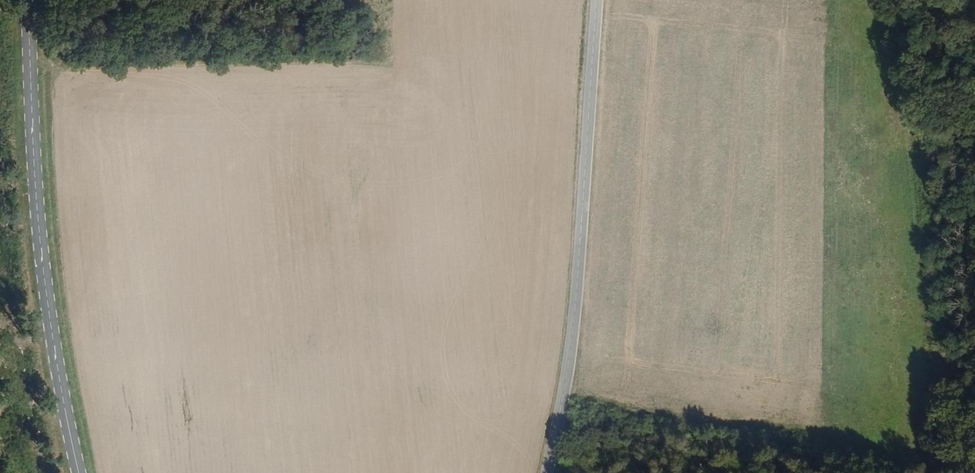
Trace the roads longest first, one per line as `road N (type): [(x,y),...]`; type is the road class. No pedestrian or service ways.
road 1 (secondary): [(73,472),(32,234),(22,0)]
road 2 (unclassified): [(596,0),(574,323),(548,472)]
road 3 (track): [(933,0),(974,391)]

